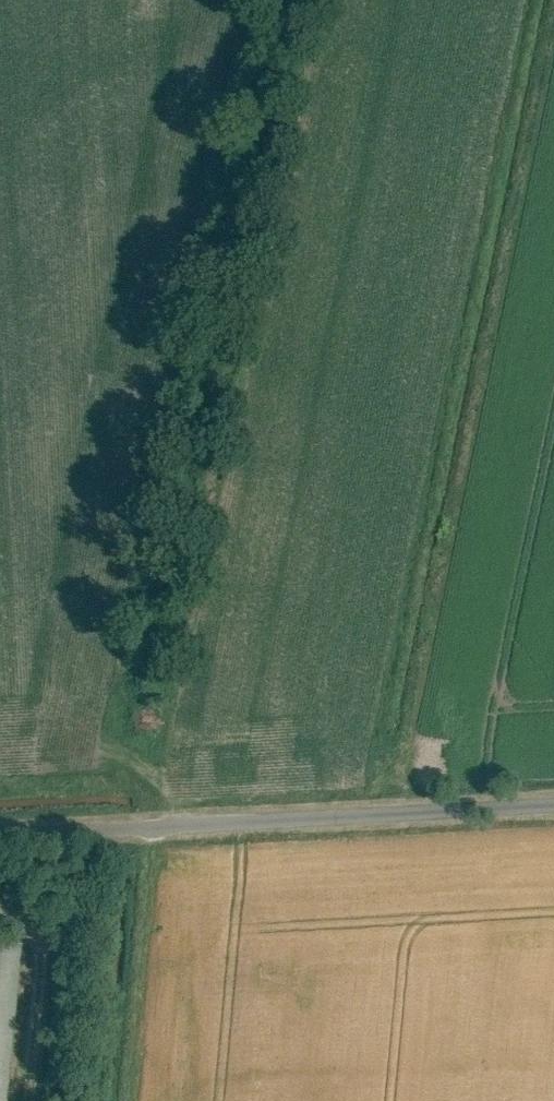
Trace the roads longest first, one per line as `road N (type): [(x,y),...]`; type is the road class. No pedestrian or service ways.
road 1 (unclassified): [(0,832),(553,801)]

